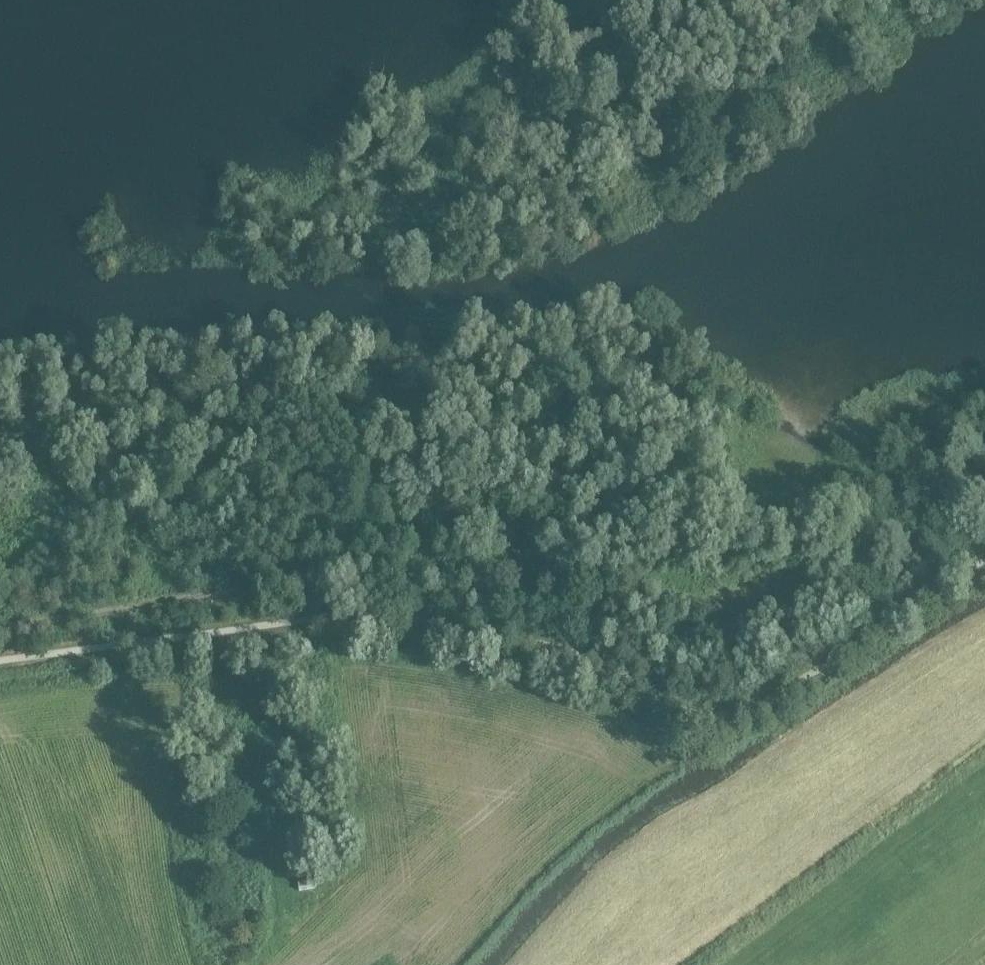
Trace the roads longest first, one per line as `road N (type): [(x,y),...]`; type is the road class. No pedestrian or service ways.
road 1 (track): [(547,964),(615,893),(984,645)]

